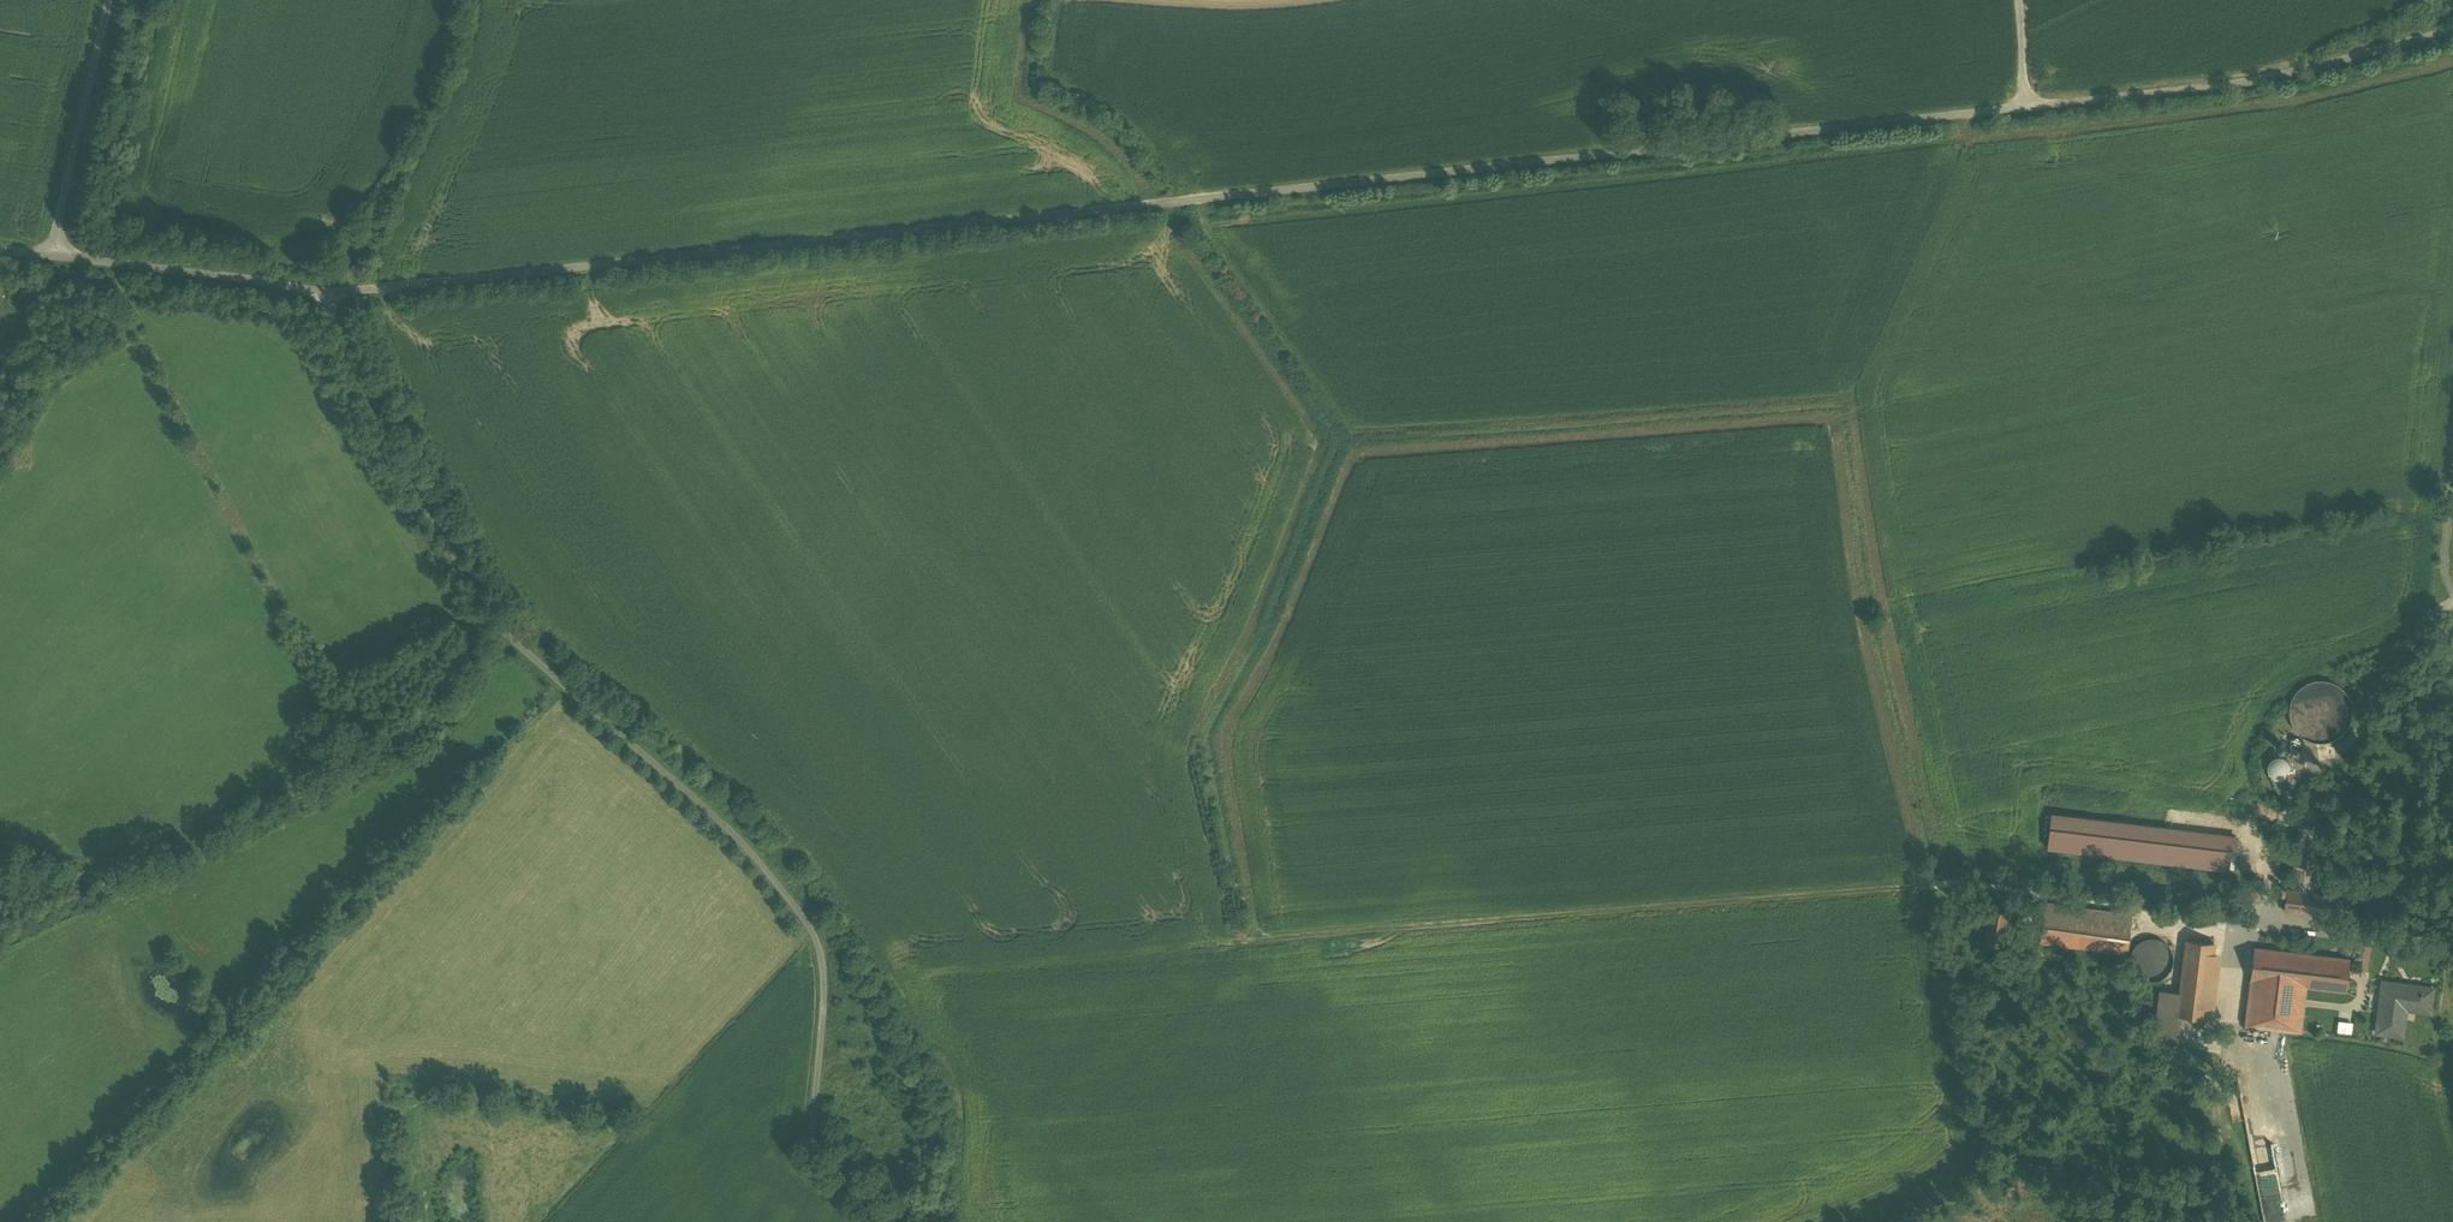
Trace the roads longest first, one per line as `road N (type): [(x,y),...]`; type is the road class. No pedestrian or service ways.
road 1 (unclassified): [(2452,31),(2264,78),(1774,140),(323,292)]
road 2 (unclassified): [(876,1221),(810,1159),(791,1117),(811,981),(800,937),(771,896),(592,714),(515,621),(443,518),(323,292)]
road 3 (unclassified): [(323,292),(53,255)]
road 4 (residential): [(53,255),(111,0)]

